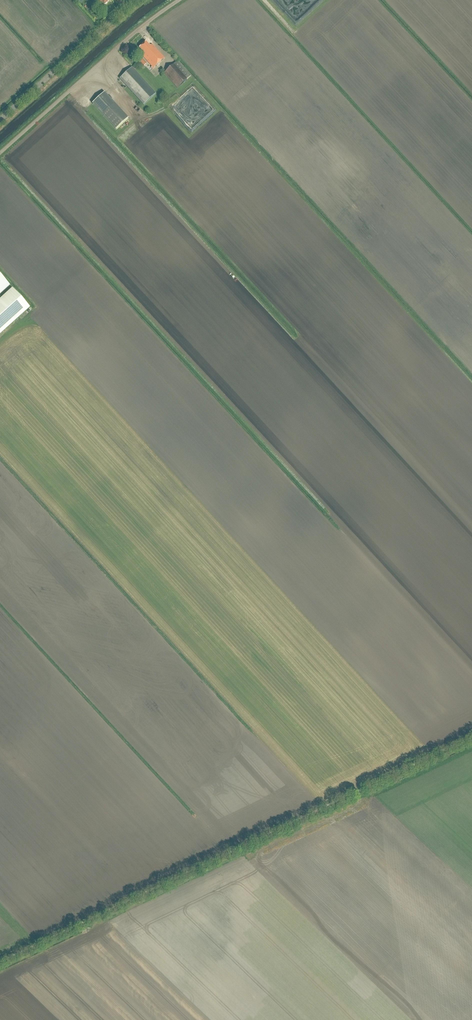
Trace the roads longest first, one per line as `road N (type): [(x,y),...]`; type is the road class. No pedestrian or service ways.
road 1 (unclassified): [(0,152),(179,0)]
road 2 (tertiary): [(0,121),(138,0)]

